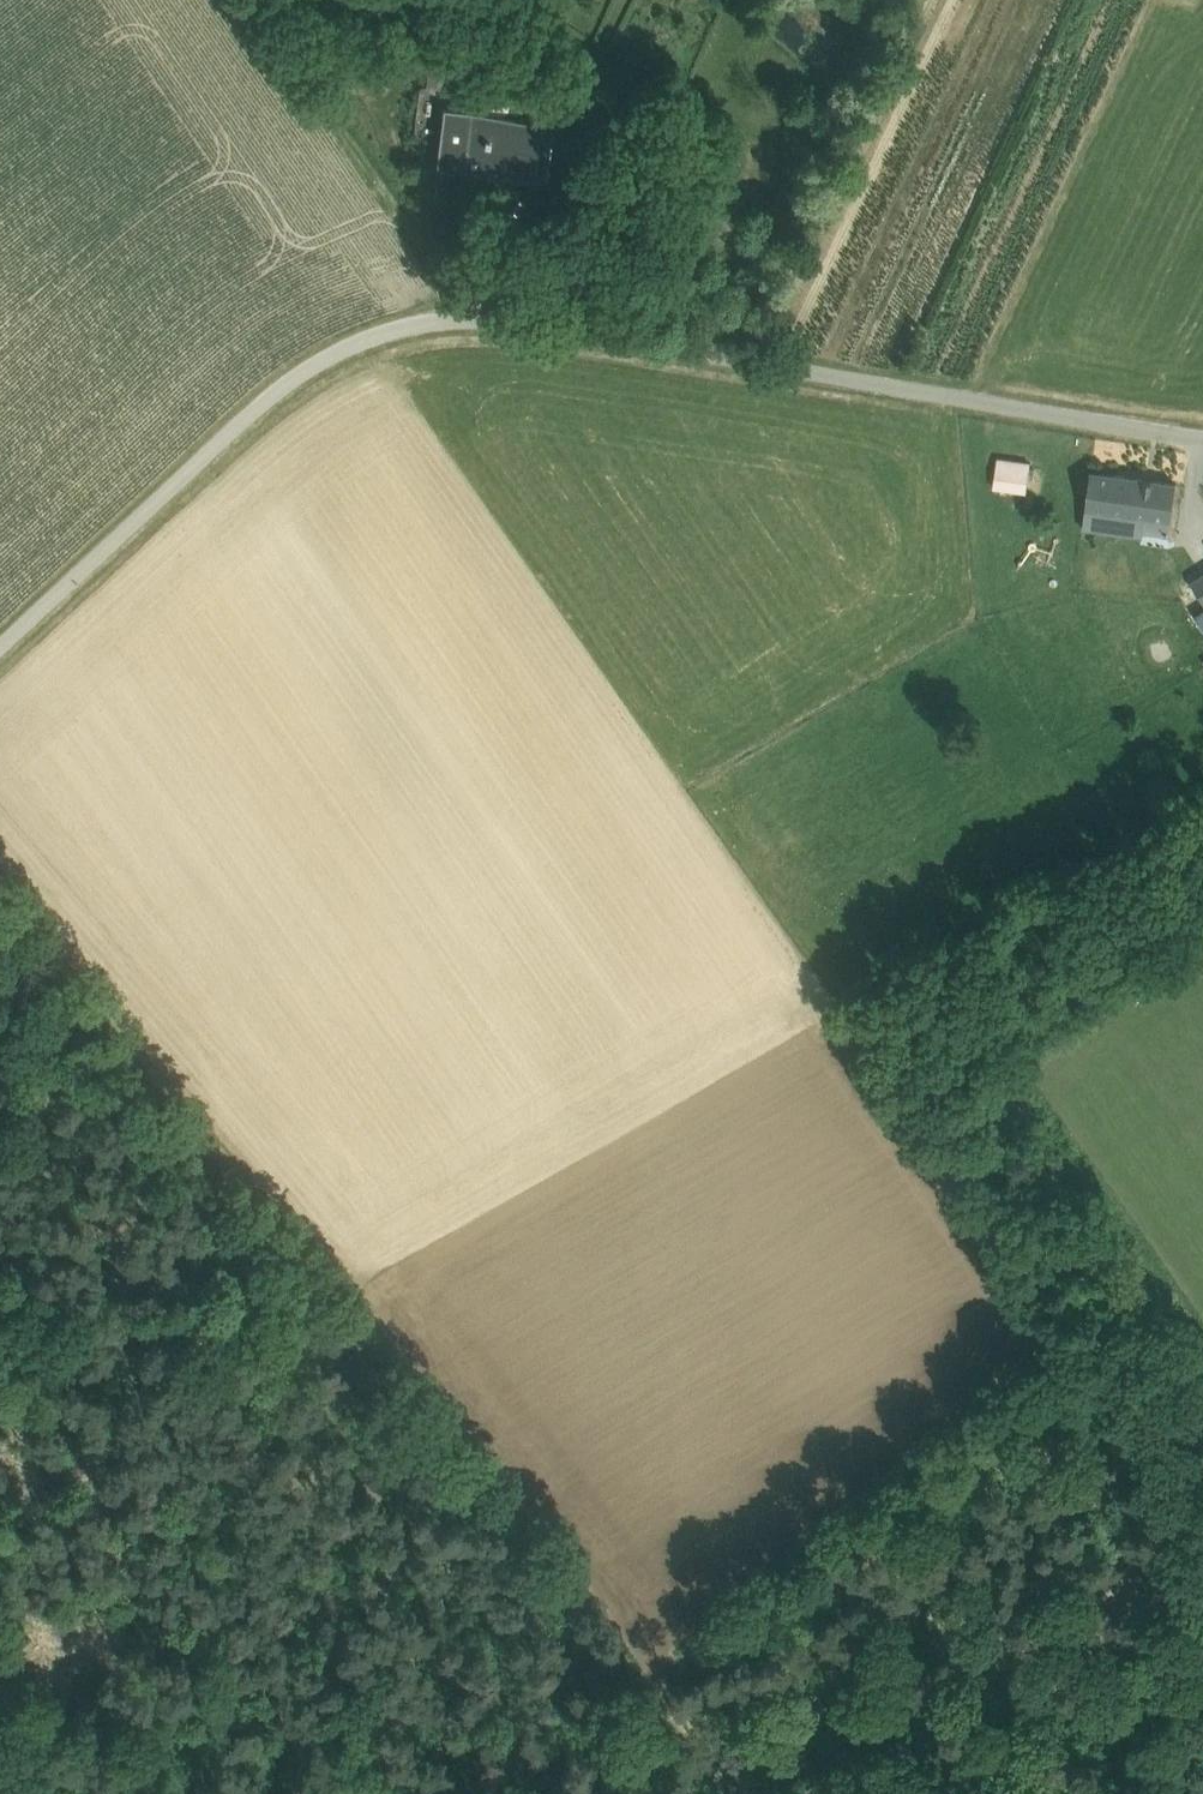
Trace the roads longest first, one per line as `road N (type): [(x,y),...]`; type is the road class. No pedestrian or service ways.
road 1 (unclassified): [(0,645),(287,381),(385,333),(447,318),(491,318),(1202,438)]
road 2 (track): [(256,0),(431,258),(447,318)]
road 3 (track): [(599,1614),(747,1793)]

